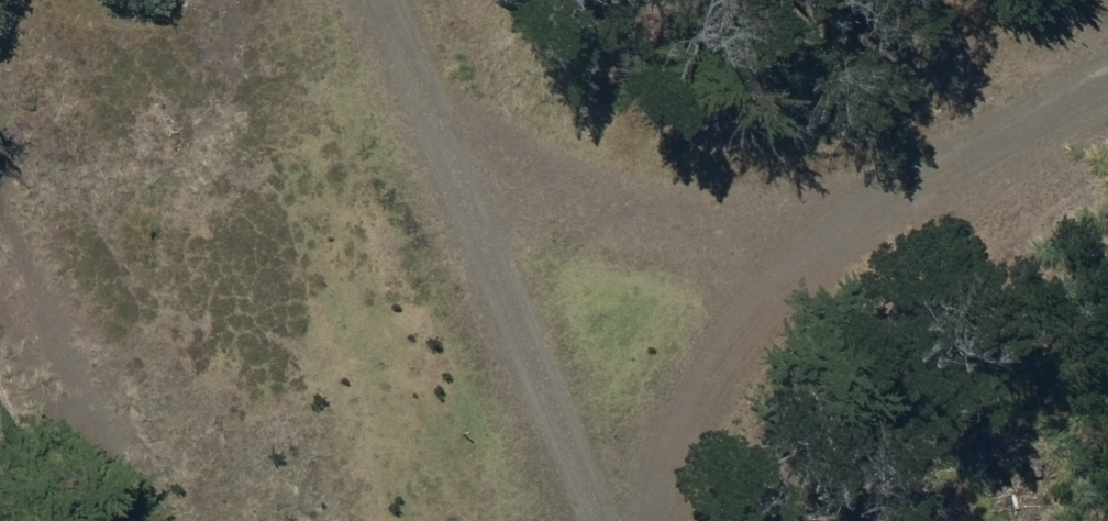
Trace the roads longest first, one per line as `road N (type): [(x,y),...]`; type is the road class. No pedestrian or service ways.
road 1 (track): [(1107,115),(579,411)]
road 2 (track): [(624,520),(404,0)]

